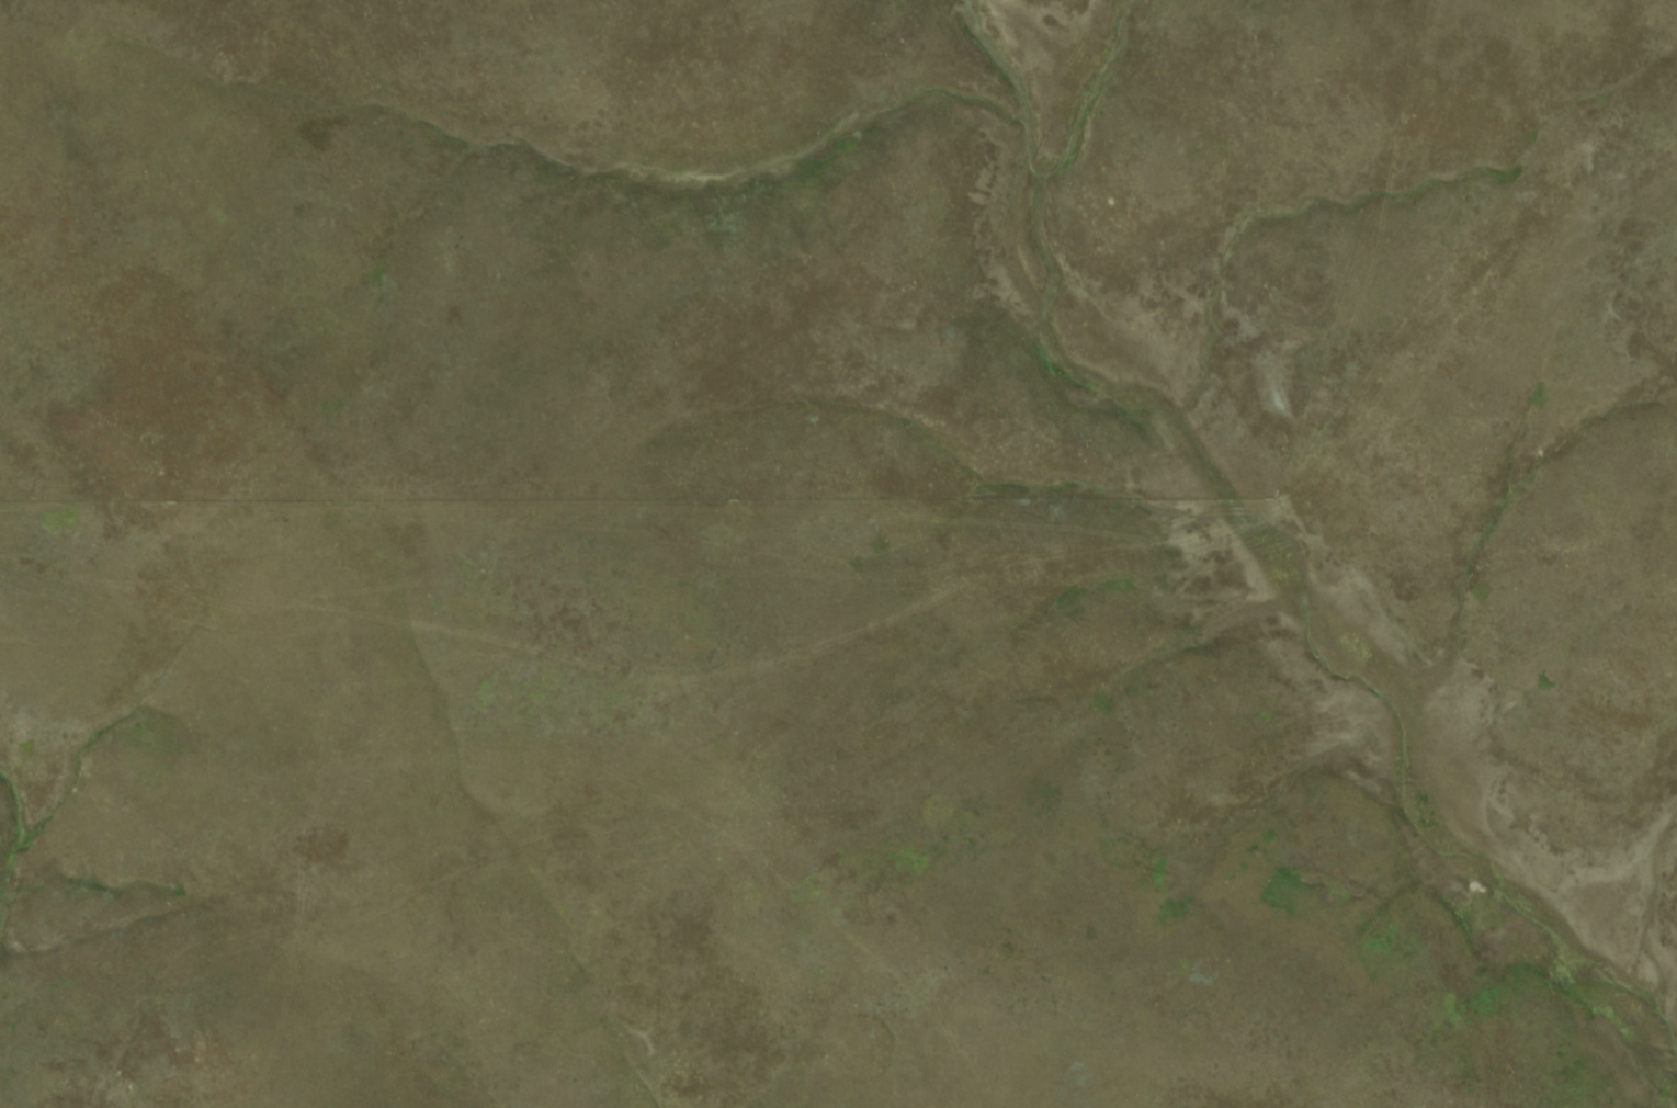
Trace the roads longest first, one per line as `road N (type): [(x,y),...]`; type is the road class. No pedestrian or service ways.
road 1 (residential): [(1330,558),(1676,955)]

